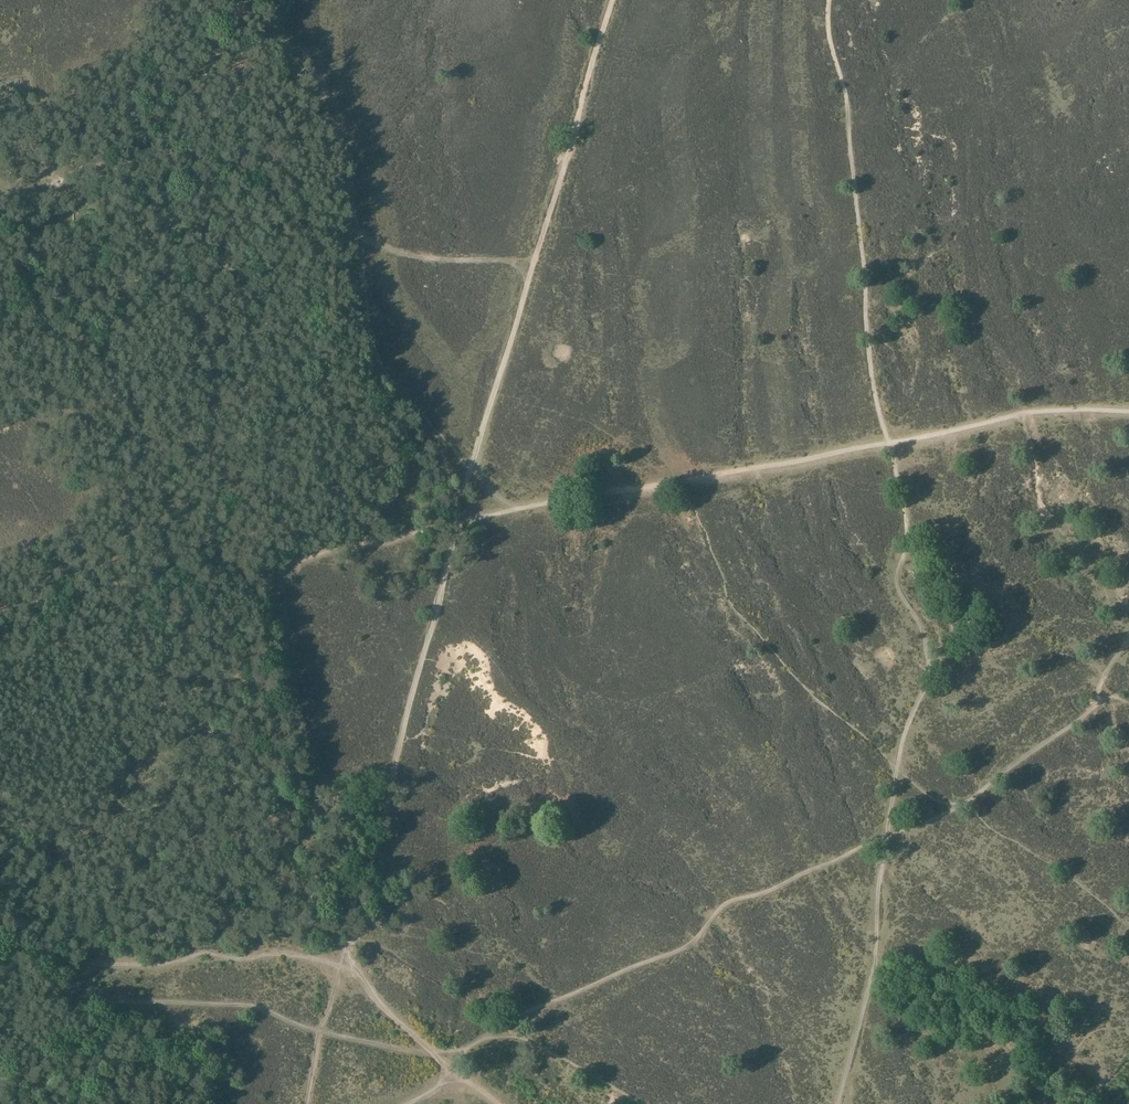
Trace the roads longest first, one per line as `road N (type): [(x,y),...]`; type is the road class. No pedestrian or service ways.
road 1 (track): [(1128,408),(992,421),(156,589),(81,590),(0,604)]
road 2 (track): [(0,183),(48,171),(341,221),(379,246),(425,259),(537,260)]

